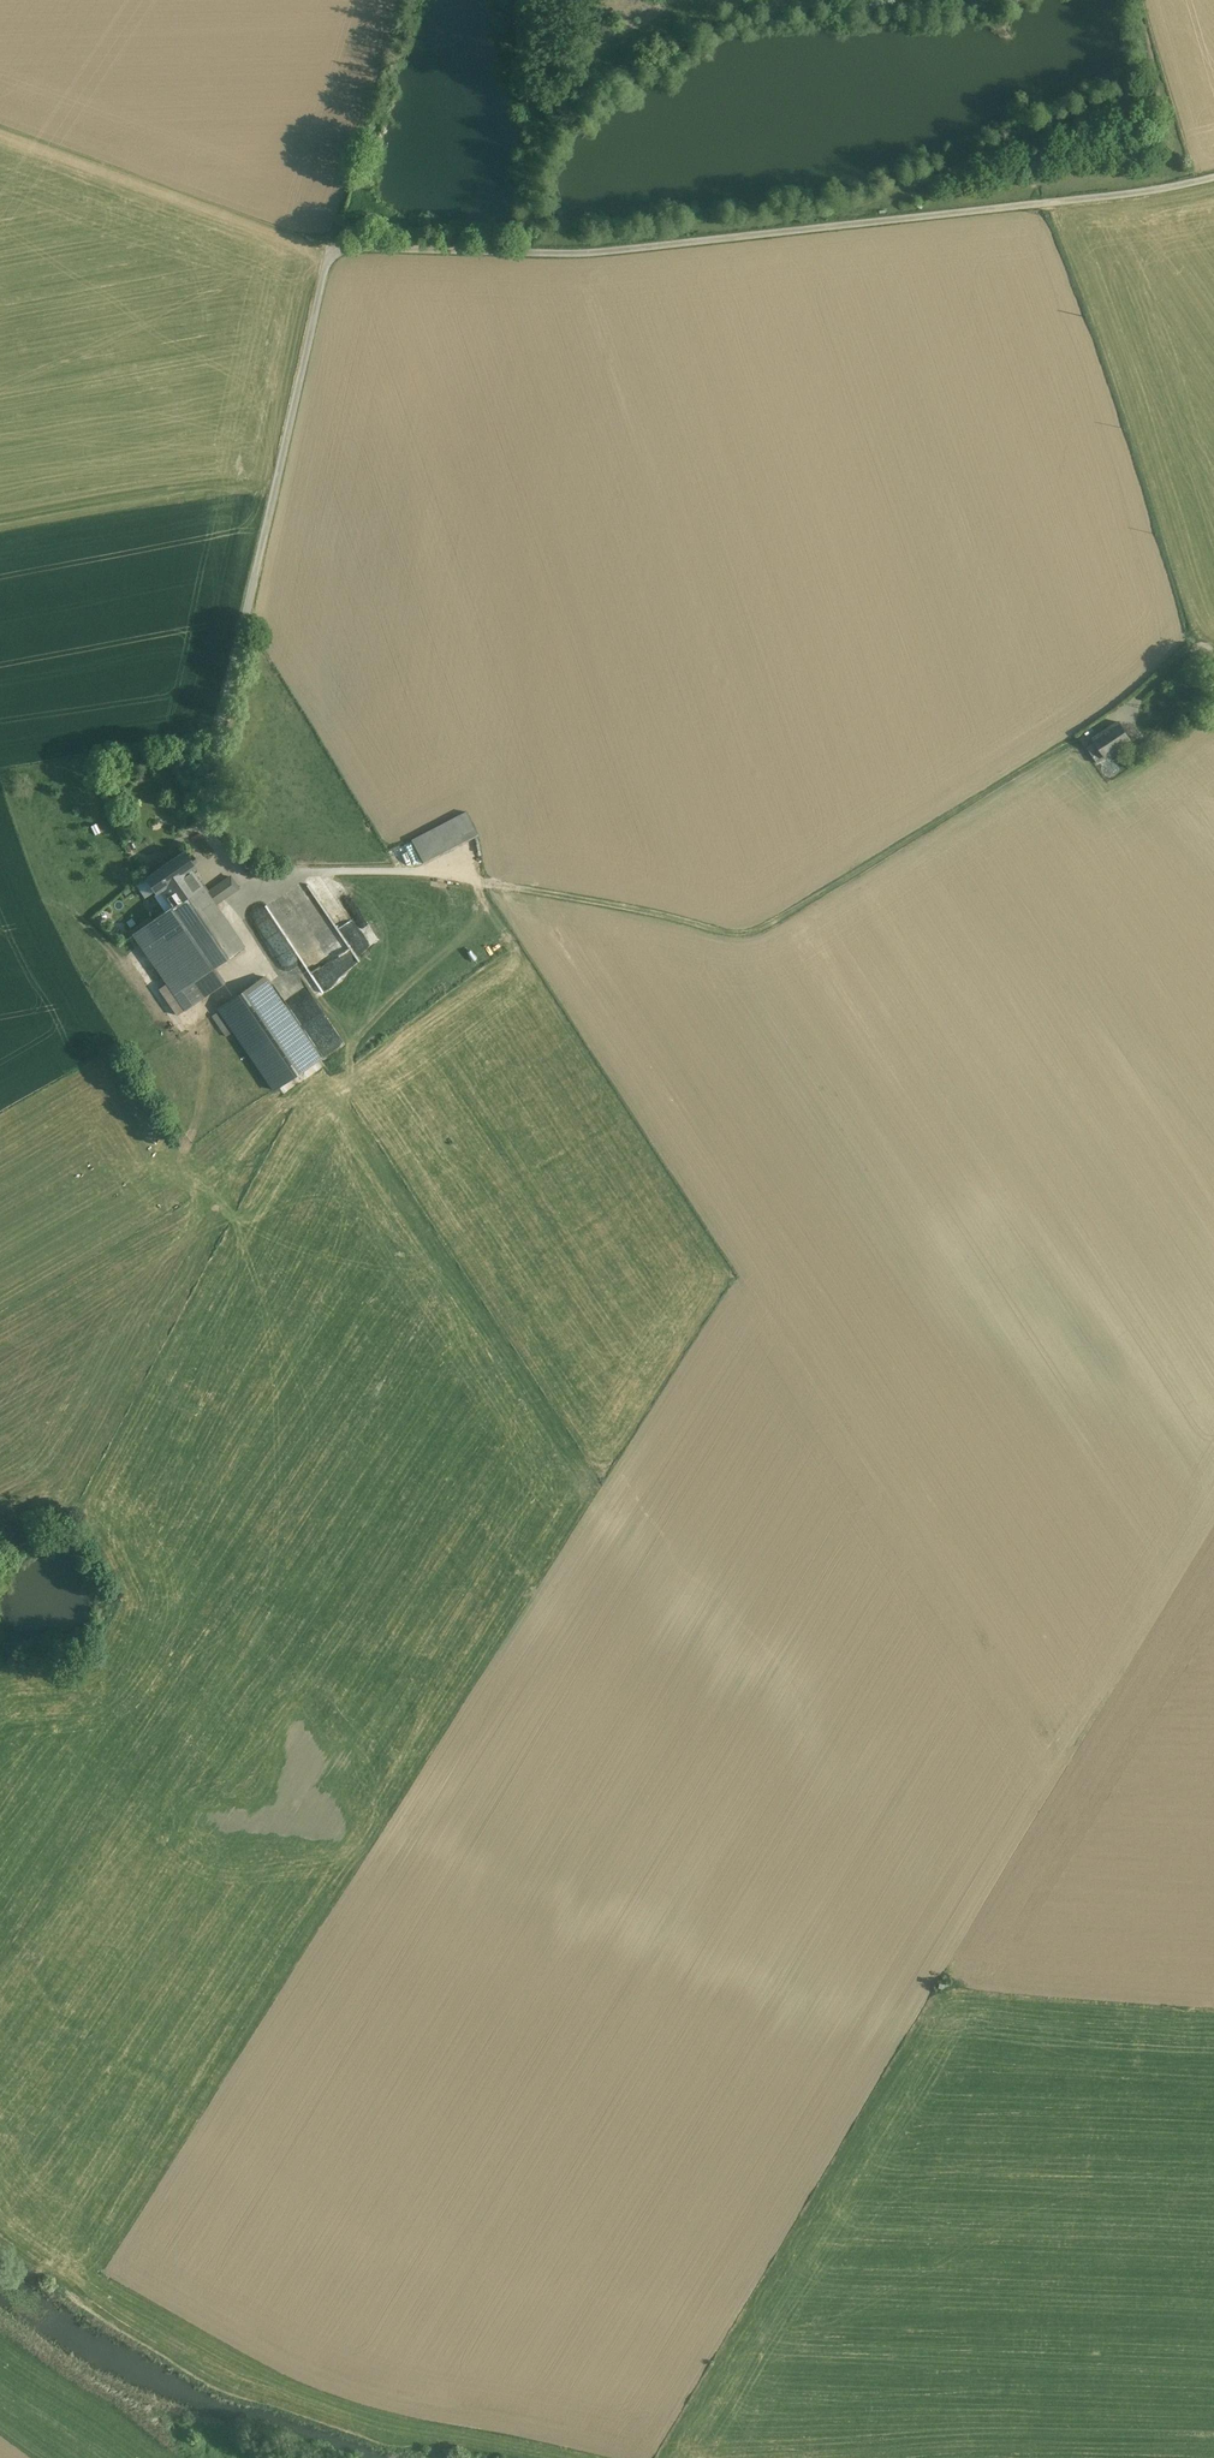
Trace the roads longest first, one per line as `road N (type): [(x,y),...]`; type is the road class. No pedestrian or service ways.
road 1 (track): [(1213,178),(1055,203),(577,254),(332,247),(205,780),(200,829),(241,867)]
road 2 (track): [(1083,739),(746,936),(420,872),(306,872),(265,896),(241,867)]

